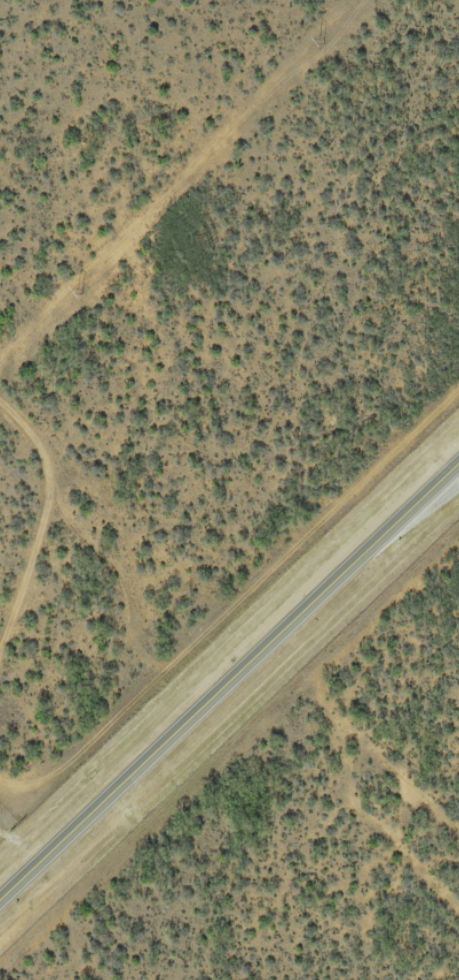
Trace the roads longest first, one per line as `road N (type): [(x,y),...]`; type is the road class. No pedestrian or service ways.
road 1 (primary): [(0,900),(458,462)]

